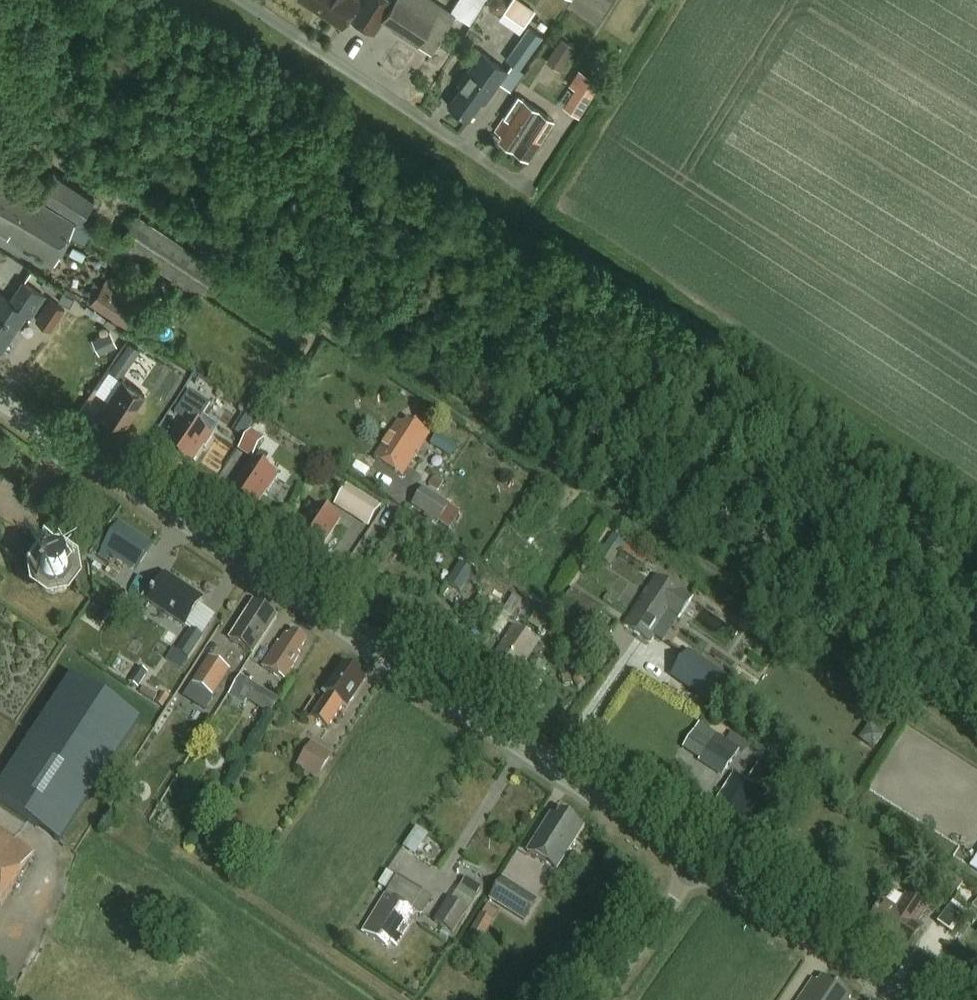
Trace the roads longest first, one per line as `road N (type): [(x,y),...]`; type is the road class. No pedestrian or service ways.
road 1 (unclassified): [(694,870),(0,402)]
road 2 (residential): [(238,0),(523,184)]
road 3 (unclassified): [(890,999),(694,870)]
road 4 (residential): [(604,999),(694,870)]

